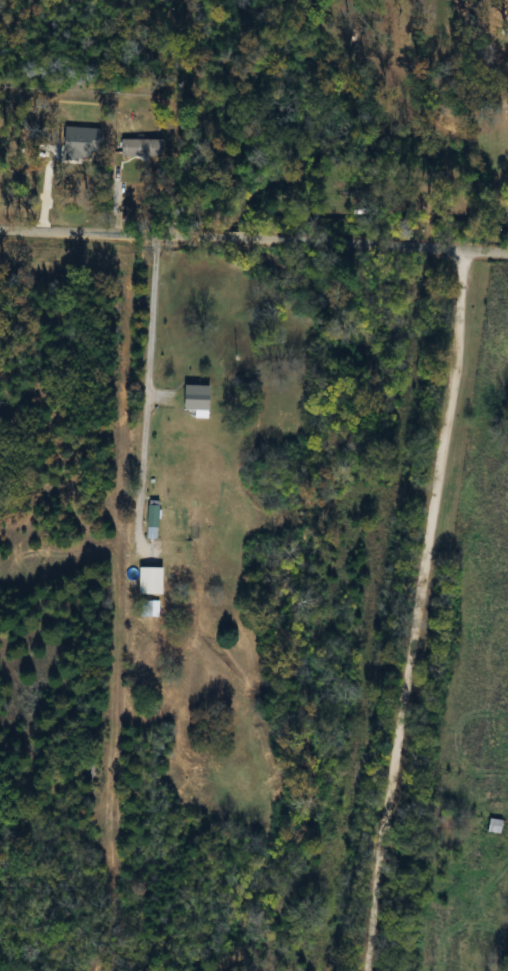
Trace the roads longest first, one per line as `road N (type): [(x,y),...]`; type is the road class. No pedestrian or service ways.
road 1 (residential): [(153,239),(239,970)]
road 2 (residential): [(464,253),(367,970)]
road 3 (residential): [(0,230),(507,255)]

